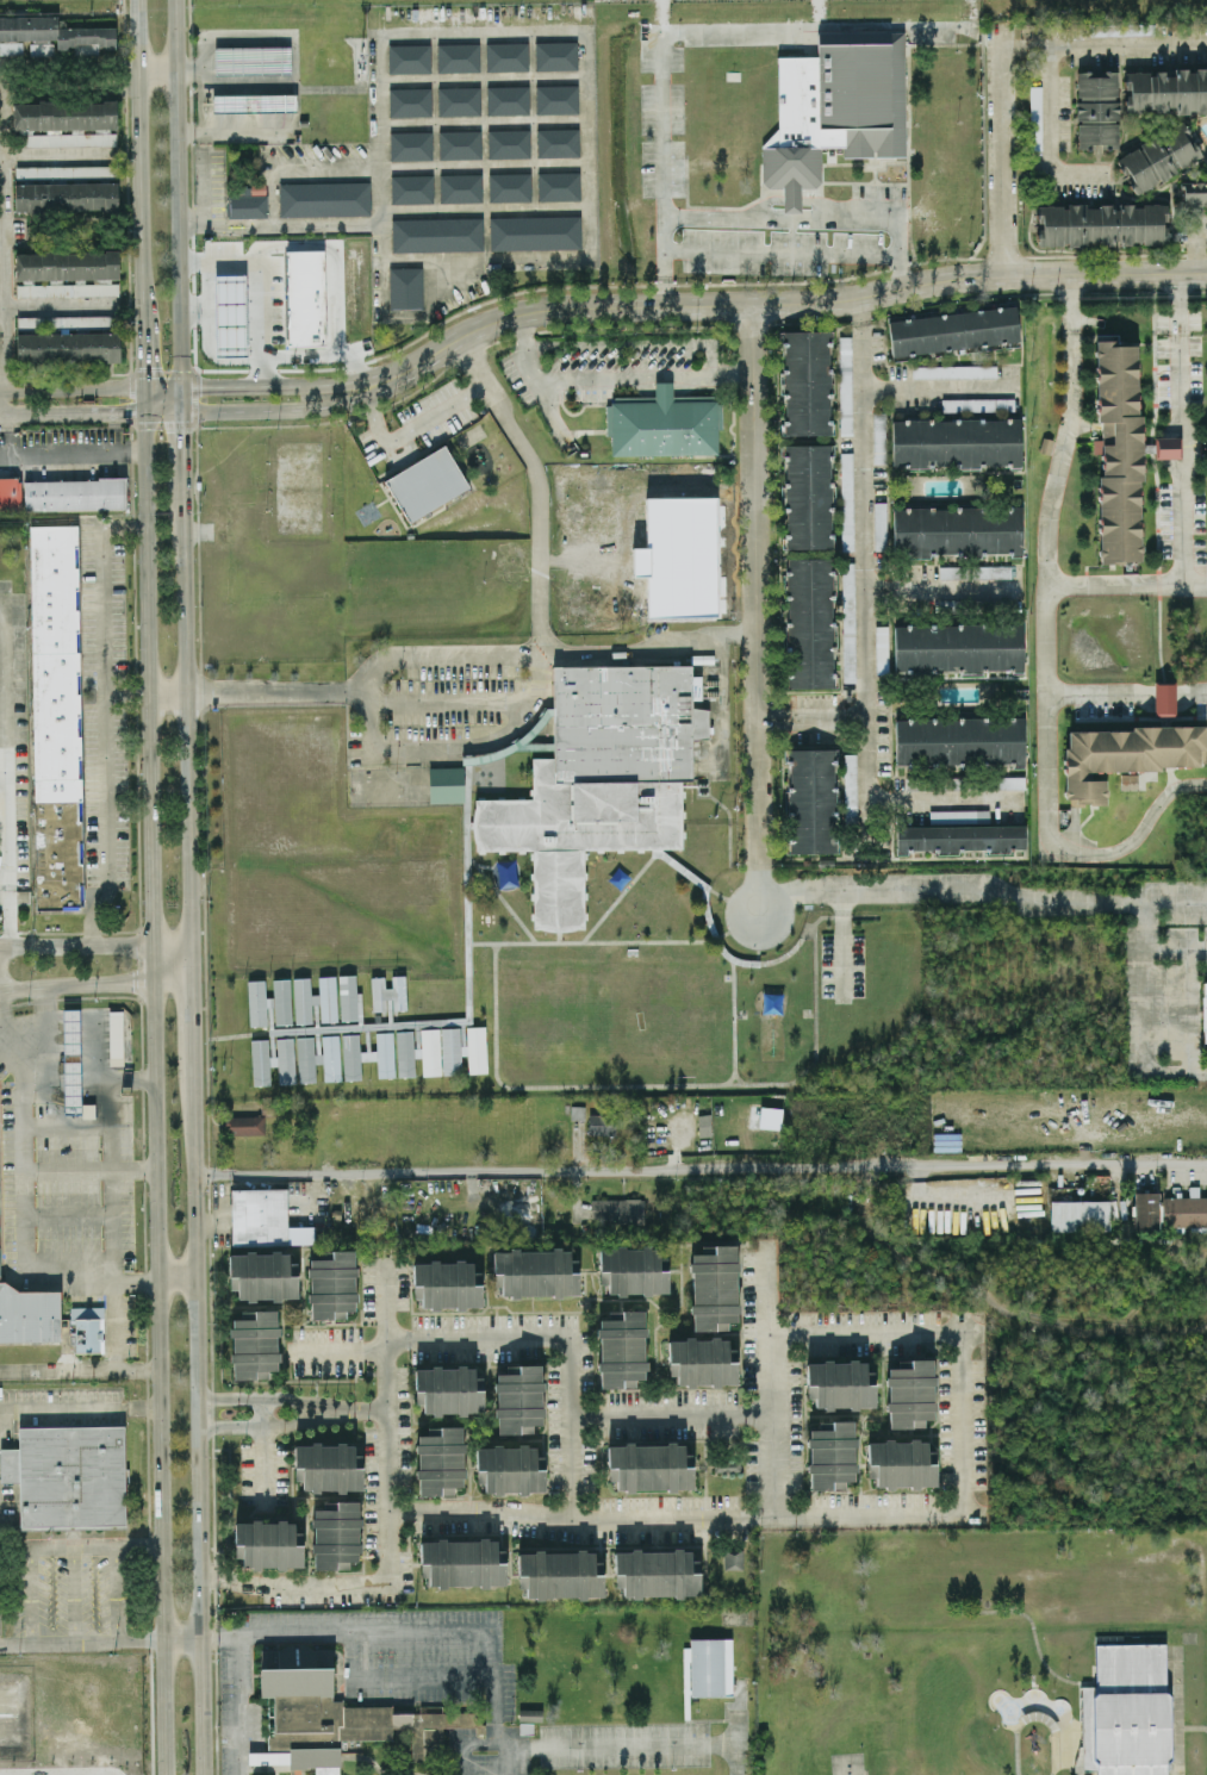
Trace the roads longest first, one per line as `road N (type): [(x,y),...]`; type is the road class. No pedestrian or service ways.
road 1 (residential): [(197,1172),(1206,1160)]
road 2 (tertiary): [(406,367),(519,313),(565,306),(857,300),(1008,274),(1206,272)]
road 3 (secondary): [(154,982),(166,1774)]
road 4 (secondary): [(204,1774),(193,1075)]
road 5 (residential): [(748,304),(758,864)]
road 6 (secondary): [(144,417),(153,943)]
road 7 (secondary): [(189,958),(183,488)]
road 8 (secondary): [(182,388),(175,0)]
road 9 (secondary): [(133,0),(142,326)]
road 10 (tertiary): [(144,417),(301,410),(367,393),(406,367)]
road 11 (residential): [(1008,274),(1006,23)]
road 12 (tertiary): [(406,367),(315,385),(182,388)]
road 13 (residential): [(153,943),(0,946)]
road 14 (tertiary): [(143,390),(0,391)]
road 15 (tertiary): [(6,415),(144,417)]

